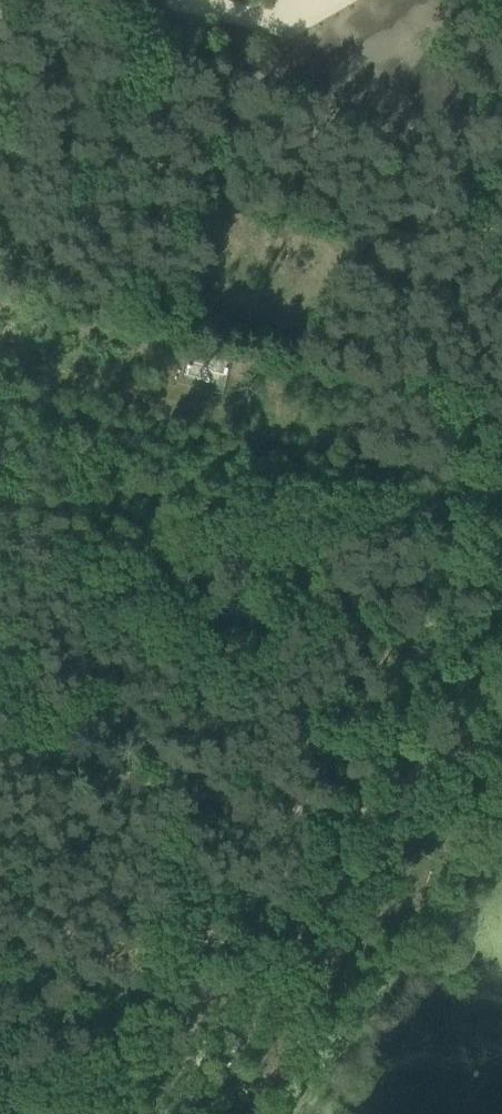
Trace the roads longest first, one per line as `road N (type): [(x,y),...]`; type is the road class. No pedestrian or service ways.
road 1 (track): [(501,481),(0,361)]
road 2 (track): [(0,740),(272,803),(325,808),(380,798)]
road 3 (track): [(380,798),(461,754),(499,743)]

